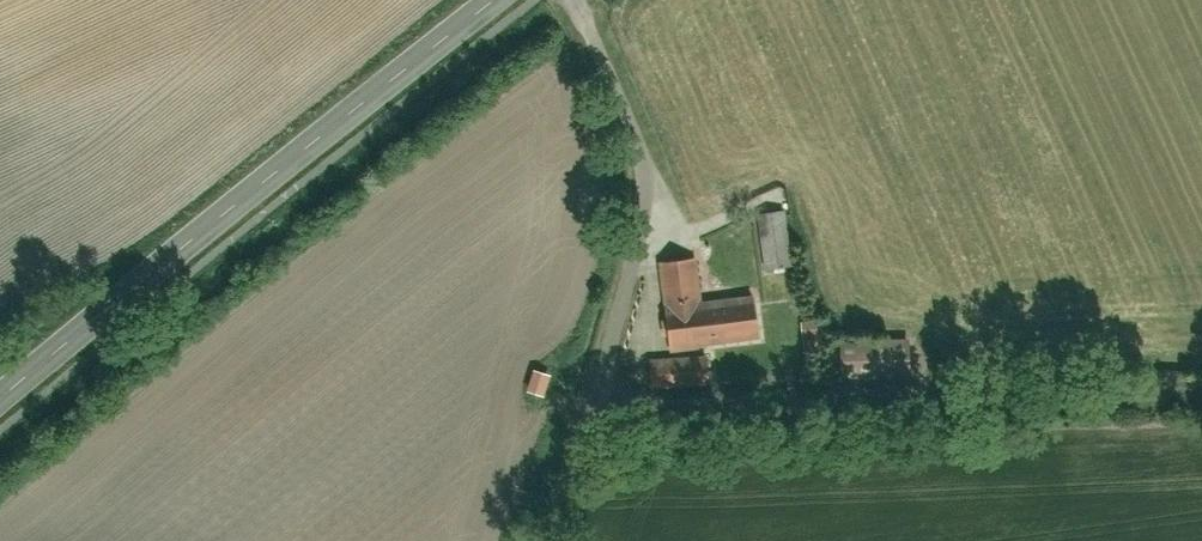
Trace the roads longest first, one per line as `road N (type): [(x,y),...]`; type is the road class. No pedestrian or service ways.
road 1 (tertiary): [(0,403),(492,0)]
road 2 (residential): [(590,408),(1201,393)]
road 3 (residential): [(571,0),(662,215),(590,408)]
road 4 (residential): [(590,408),(534,540)]

